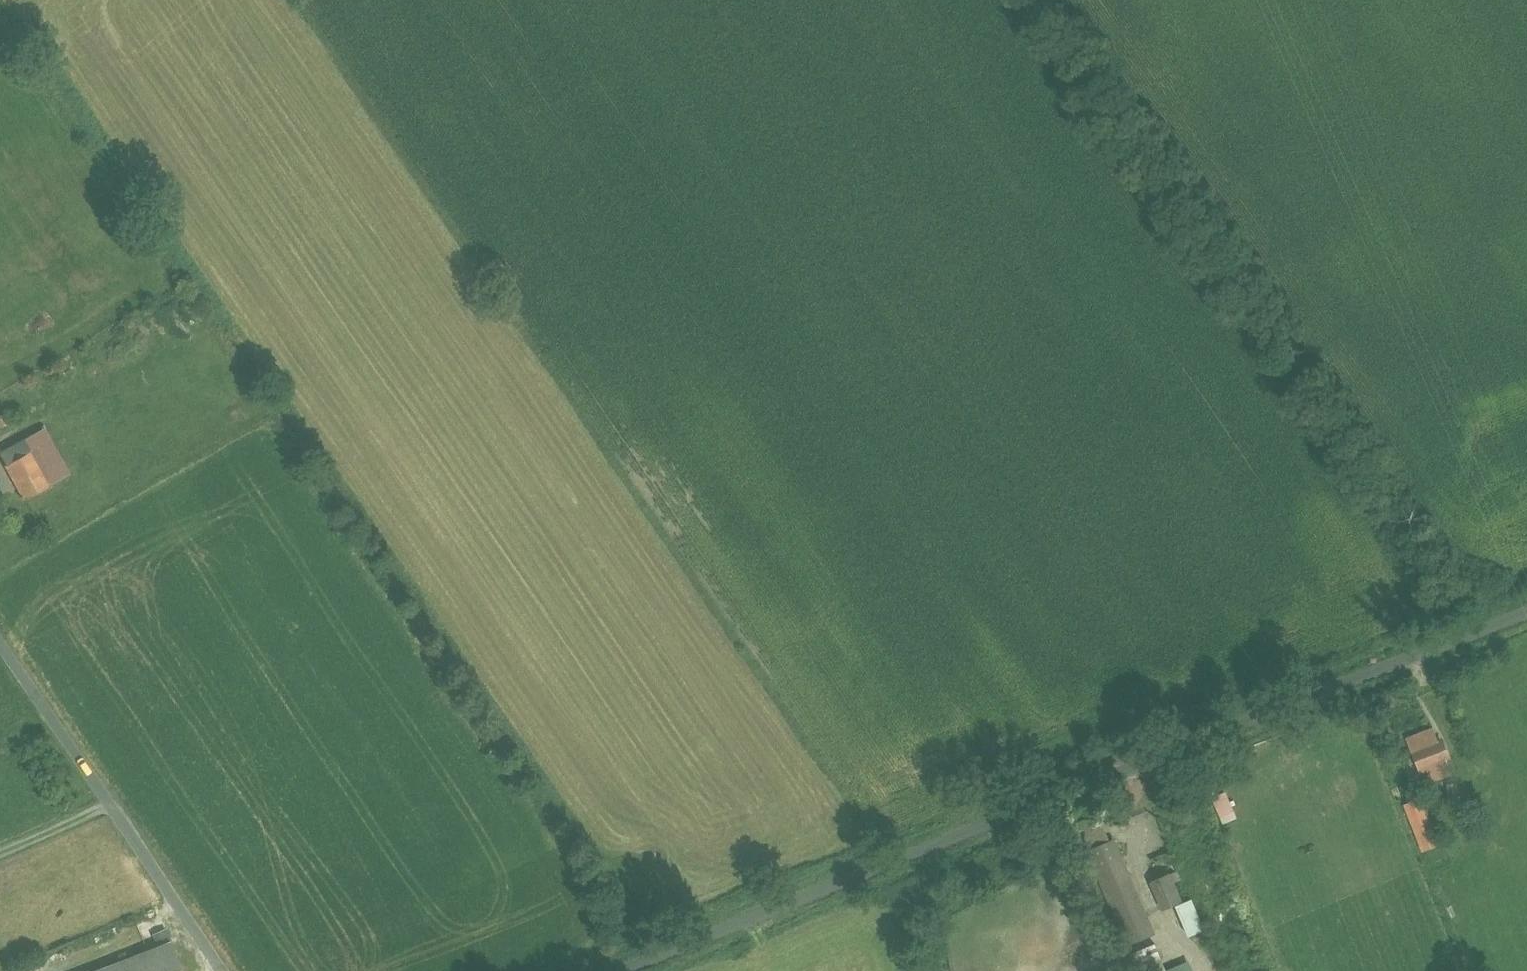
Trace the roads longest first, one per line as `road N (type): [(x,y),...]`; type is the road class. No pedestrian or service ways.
road 1 (residential): [(1526,614),(623,970)]
road 2 (unclassified): [(220,970),(0,650)]

